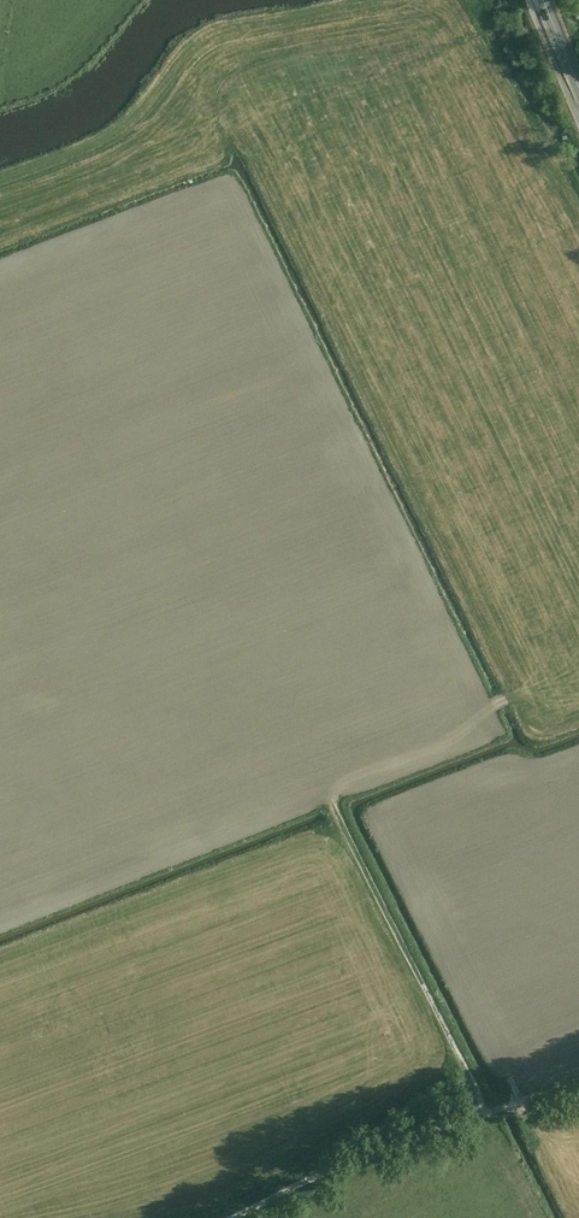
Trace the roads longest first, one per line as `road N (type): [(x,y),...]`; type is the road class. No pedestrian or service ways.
road 1 (track): [(239,1217),(298,1187),(578,1087)]

